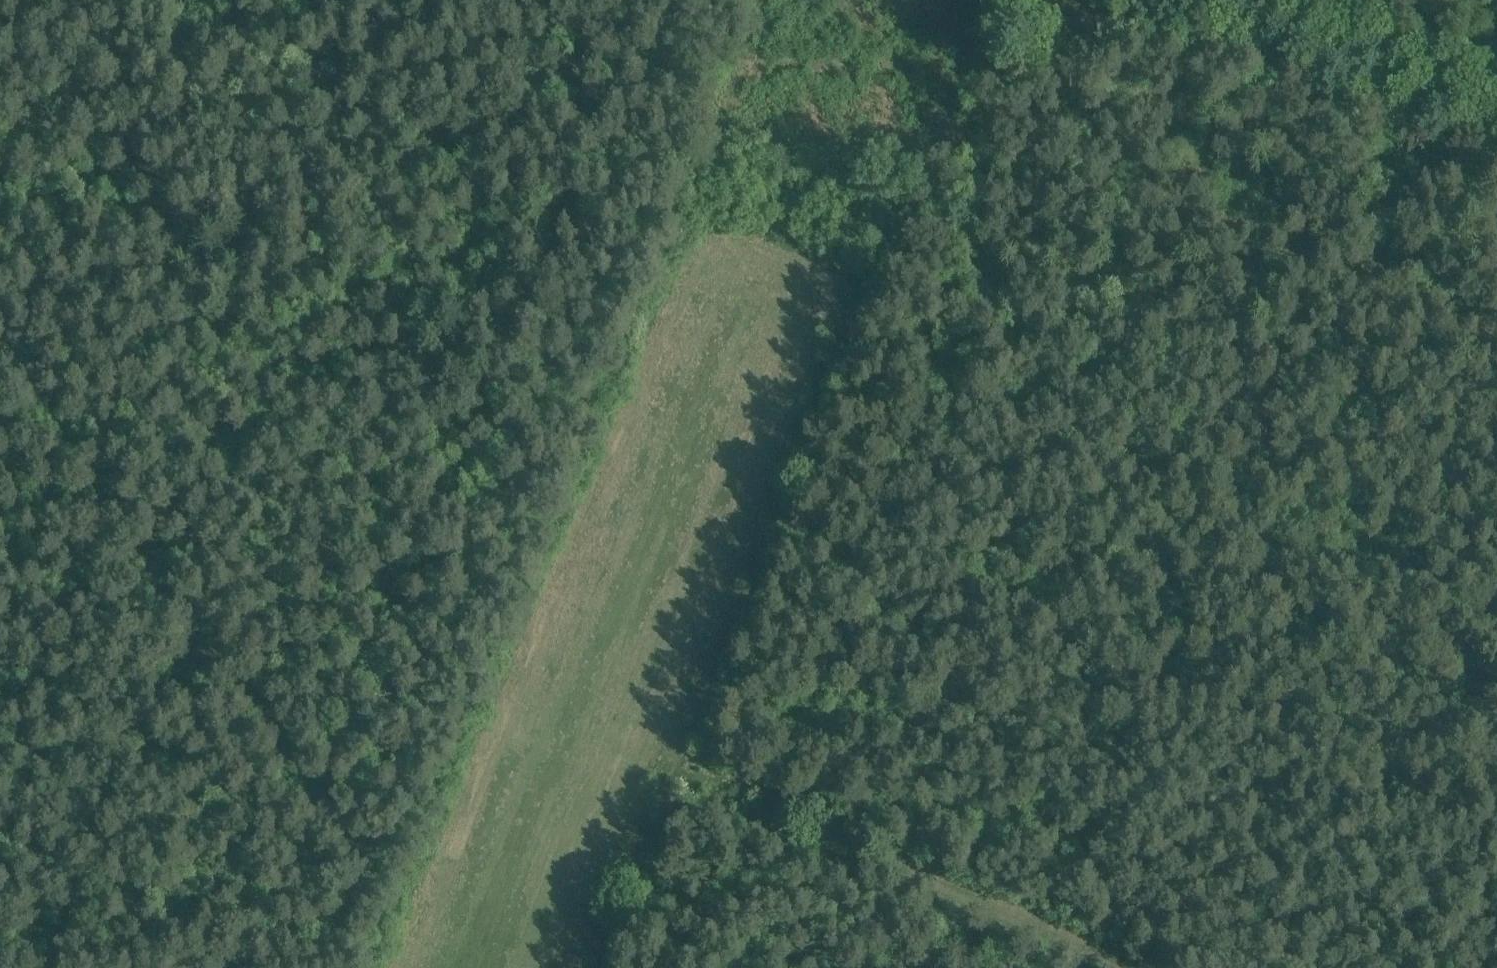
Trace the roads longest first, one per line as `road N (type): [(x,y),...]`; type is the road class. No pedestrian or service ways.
road 1 (track): [(982,0),(898,203)]
road 2 (track): [(1496,62),(1346,0)]

